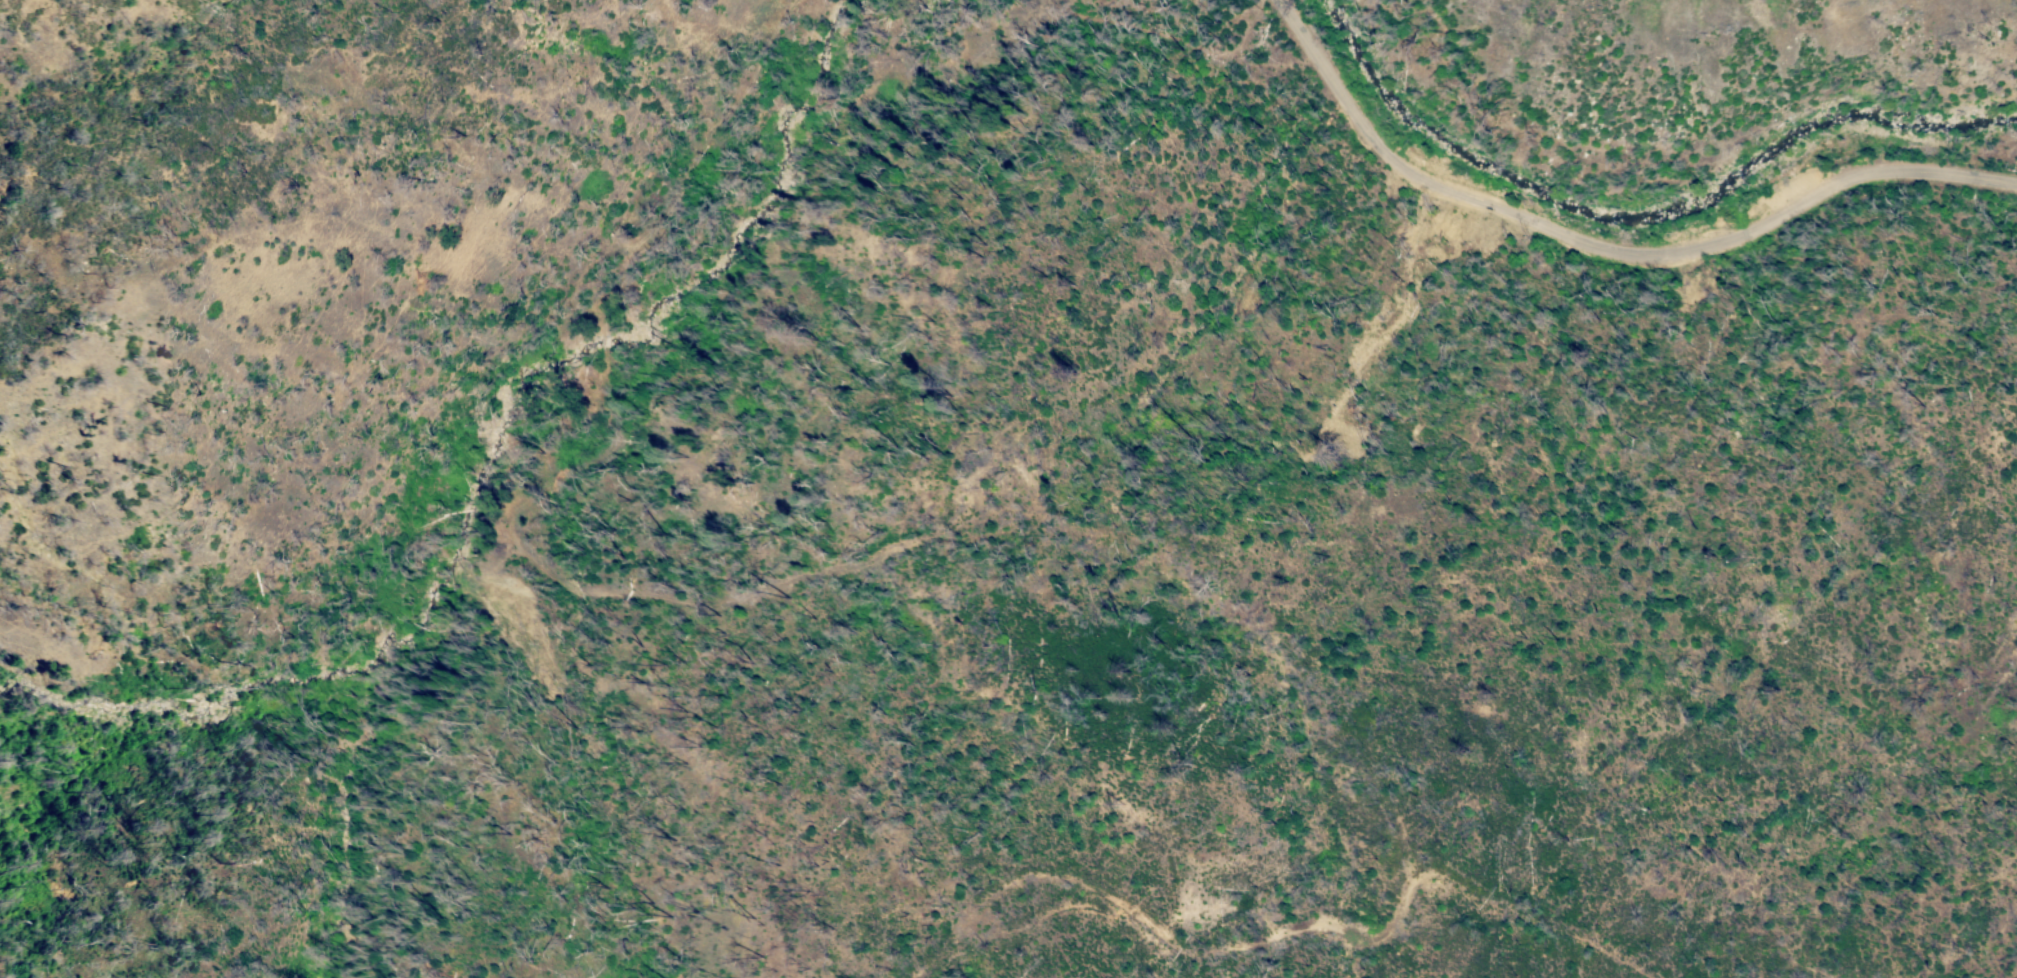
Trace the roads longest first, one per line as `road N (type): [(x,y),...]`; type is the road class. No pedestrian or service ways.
road 1 (tertiary): [(2016,186),(1929,174),(1868,178),(1719,246),(1663,256),(1603,249),(1416,183),(1391,164),(1276,0)]

